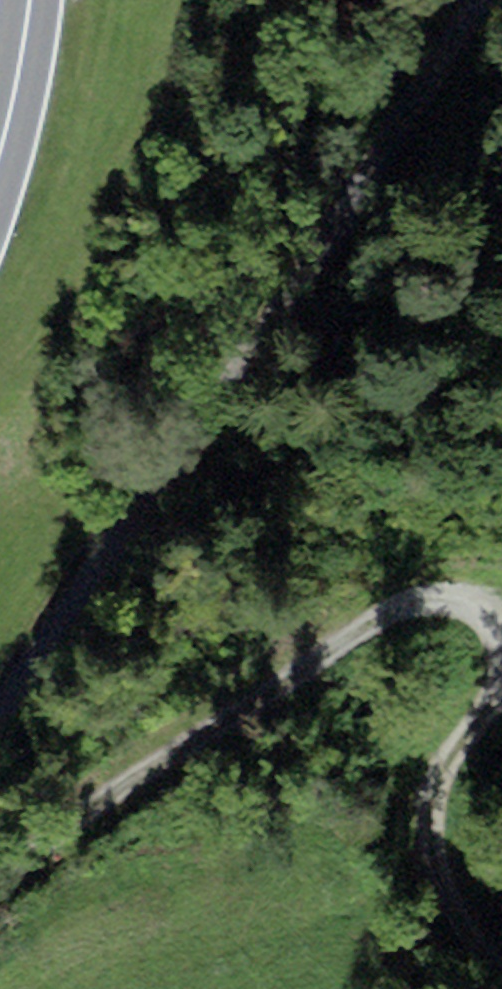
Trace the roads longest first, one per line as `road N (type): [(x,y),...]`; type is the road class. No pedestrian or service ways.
road 1 (track): [(453,0),(305,339),(0,743)]
road 2 (track): [(501,645),(473,600),(410,604),(324,650),(86,805),(0,889)]
road 3 (track): [(501,969),(489,958),(426,834),(438,772),(484,710),(501,660)]
road 4 (primary): [(29,0),(0,162)]

